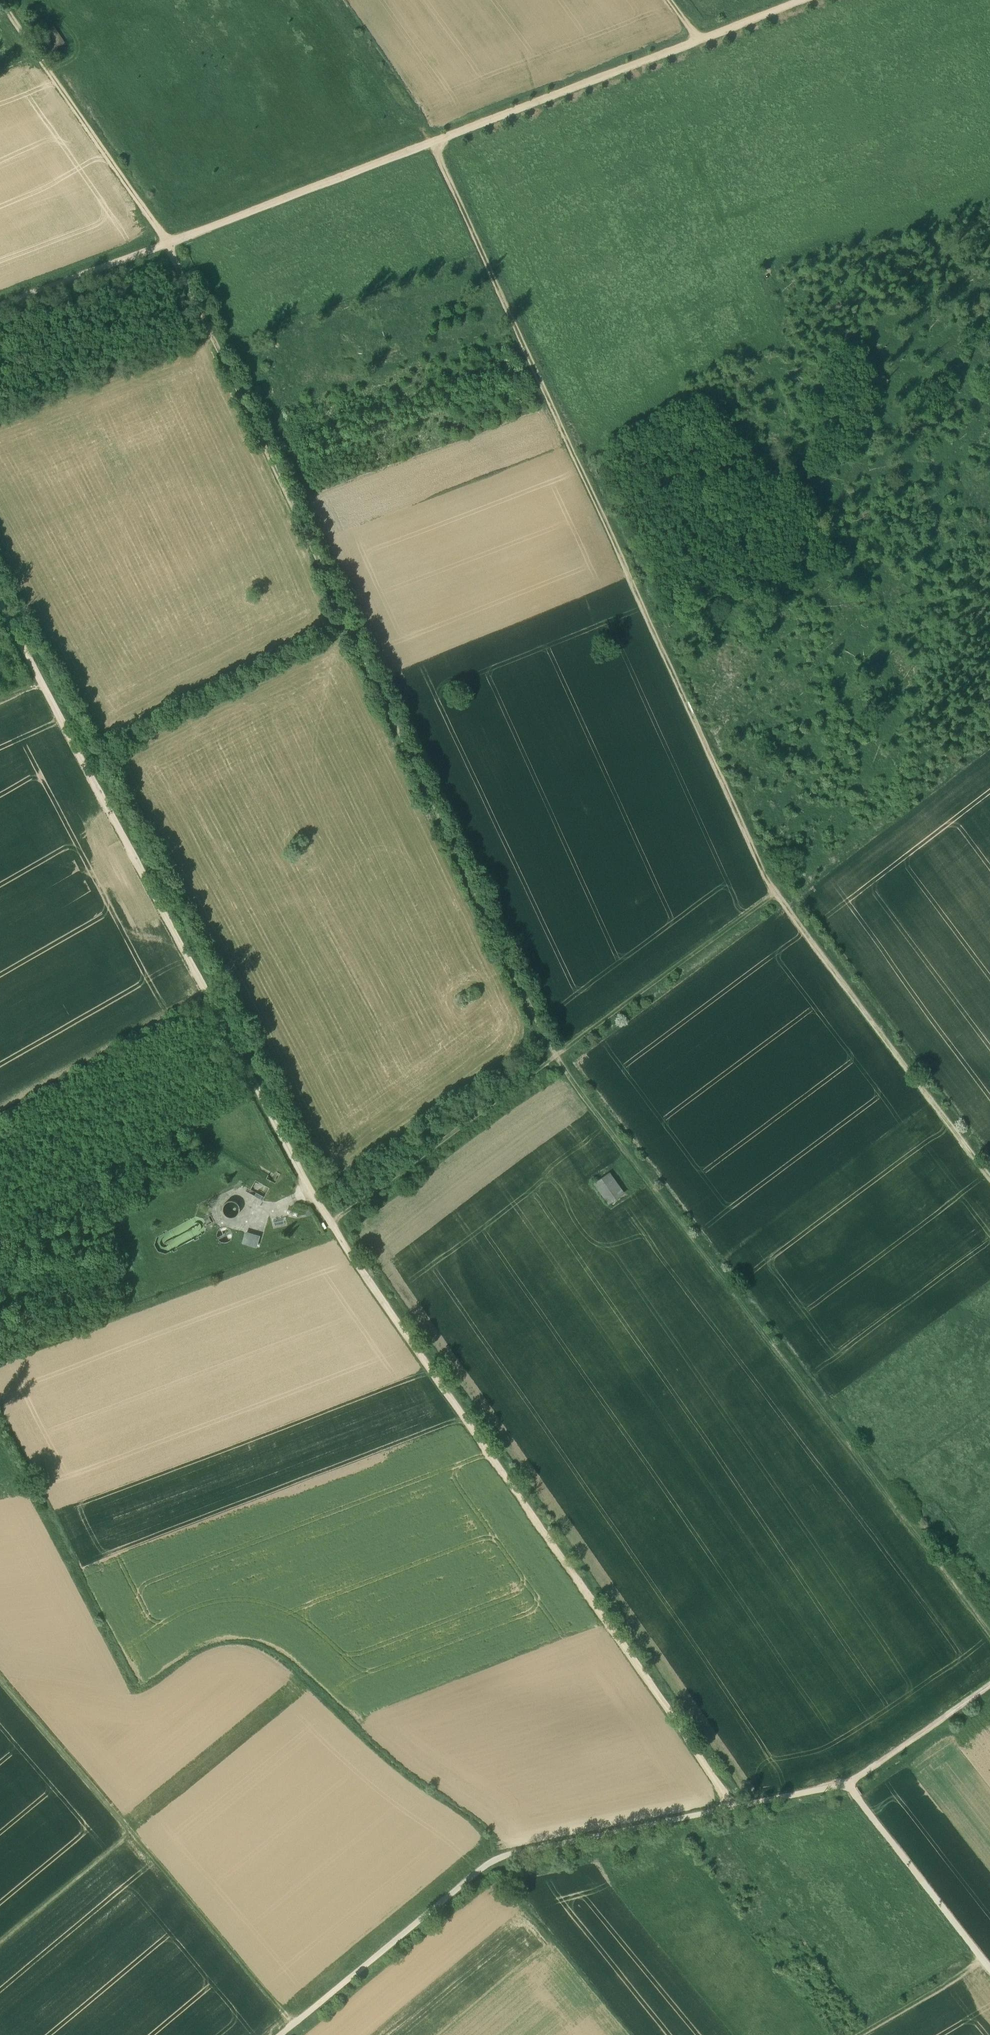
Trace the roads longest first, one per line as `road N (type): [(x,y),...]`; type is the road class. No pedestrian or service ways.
road 1 (track): [(733,1806),(311,1193),(0,603)]
road 2 (track): [(433,142),(776,894)]
road 3 (track): [(557,1056),(989,1632)]
road 4 (track): [(169,242),(807,0)]
road 5 (track): [(267,451),(557,1056)]
road 6 (track): [(733,1806),(490,1863),(279,2034)]
road 7 (track): [(0,1680),(293,2024)]
road 8 (track): [(776,894),(989,1178)]
road 9 (track): [(989,1970),(850,1783),(733,1806)]
road 10 (track): [(169,242),(1,0)]
road 11 (track): [(332,1223),(557,1056)]
road 12 (track): [(557,1056),(776,894)]
road 13 (track): [(776,894),(989,733)]
road 14 (track): [(0,305),(169,242)]
road 15 (track): [(132,1833),(0,1945)]
road 16 (track): [(850,1783),(989,1689)]
road 17 (track): [(983,1961),(857,2034)]

